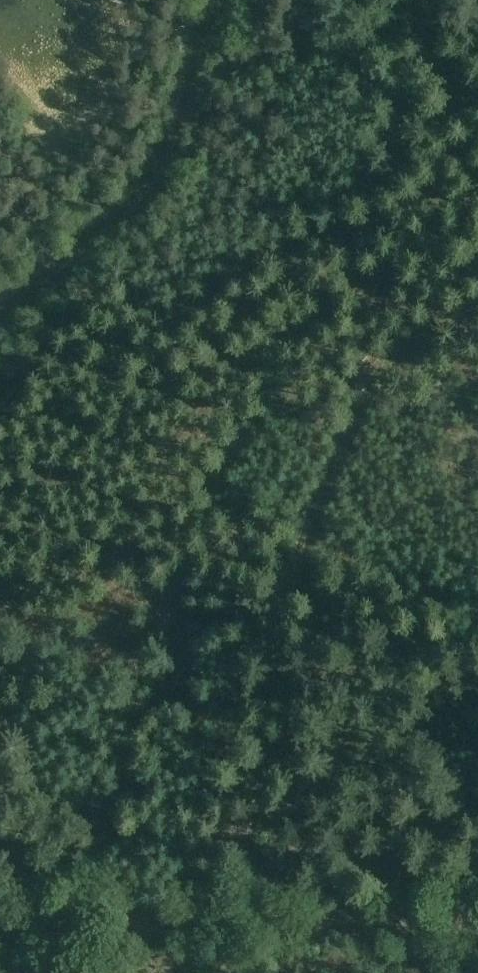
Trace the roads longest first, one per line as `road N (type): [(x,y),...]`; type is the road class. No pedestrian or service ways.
road 1 (track): [(236,920),(283,581),(379,361),(399,337),(477,299)]
road 2 (track): [(0,912),(477,929)]
road 3 (track): [(199,0),(160,148),(0,289)]

